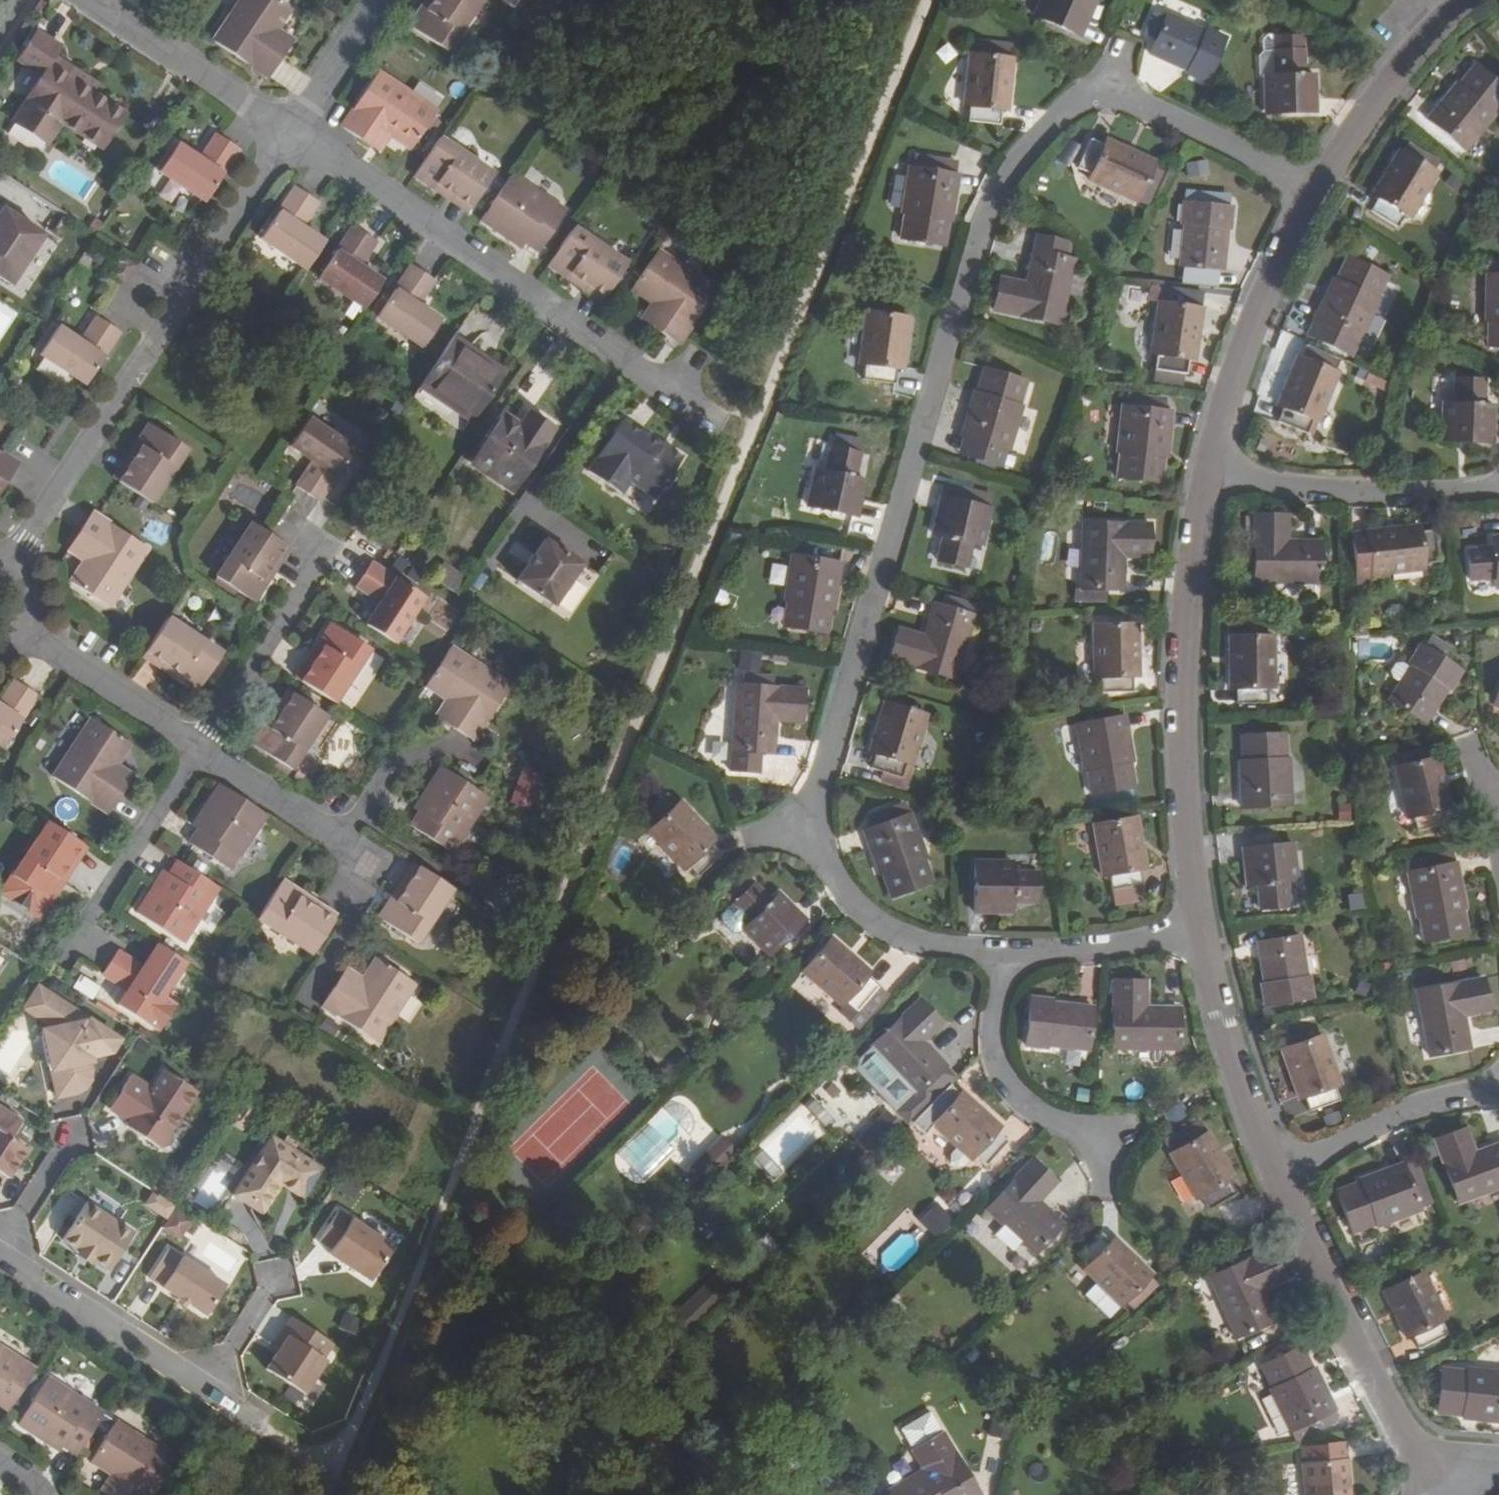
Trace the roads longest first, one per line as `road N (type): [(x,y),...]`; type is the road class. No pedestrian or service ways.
road 1 (track): [(329,1460),(341,1448),(925,0)]
road 2 (residential): [(998,955),(915,945),(881,929),(828,859),(815,809),(980,214),(1018,151),(1061,108),(1113,93),(1317,189)]
road 3 (residential): [(5,565),(285,140)]
road 4 (residential): [(708,419),(285,140)]
road 5 (residential): [(1197,935),(1179,706),(1207,474)]
road 6 (residential): [(1440,1494),(1396,1425),(1273,1171)]
road 7 (residential): [(1207,474),(1263,298),(1317,189)]
road 8 (residential): [(0,1260),(255,1425)]
road 9 (residential): [(1207,474),(1366,495),(1498,484)]
road 10 (residential): [(1097,1144),(1025,1111),(994,1076),(987,1034),(998,955)]
road 11 (residential): [(1273,1171),(1234,1070),(1197,935)]
road 12 (residential): [(285,140),(80,0)]
road 13 (residential): [(192,749),(327,542)]
road 14 (residential): [(1317,189),(1379,95),(1467,0)]
road 15 (residential): [(1273,1171),(1397,1107),(1498,1091)]
road 16 (residential): [(68,946),(192,749)]
road 17 (residential): [(192,749),(11,633)]
road 18 (residential): [(373,865),(192,749)]
road 19 (residential): [(1197,935),(998,955)]
road 20 (residential): [(285,140),(378,0)]

